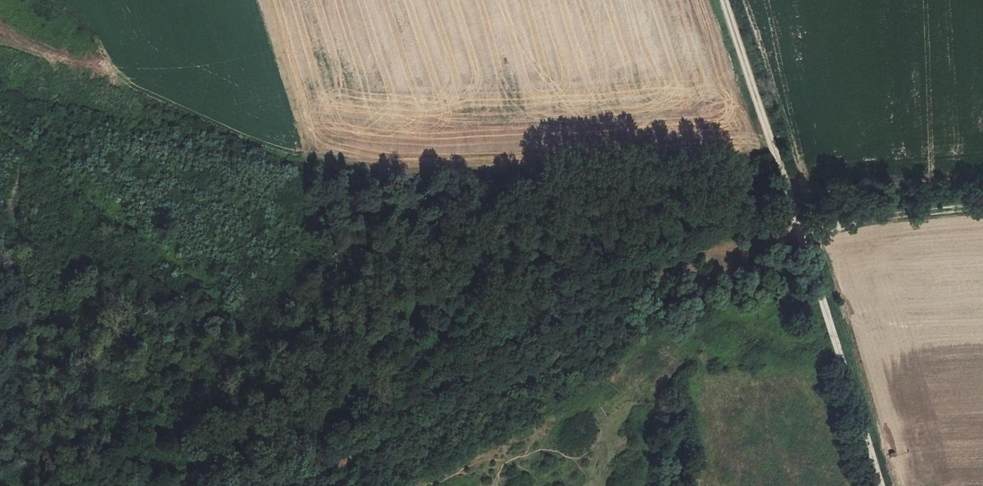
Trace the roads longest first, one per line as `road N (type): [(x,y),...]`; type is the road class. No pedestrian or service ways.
road 1 (track): [(282,485),(535,377),(605,303),(703,258),(795,227),(982,209)]
road 2 (track): [(881,485),(721,0)]
road 3 (track): [(0,144),(256,298)]

